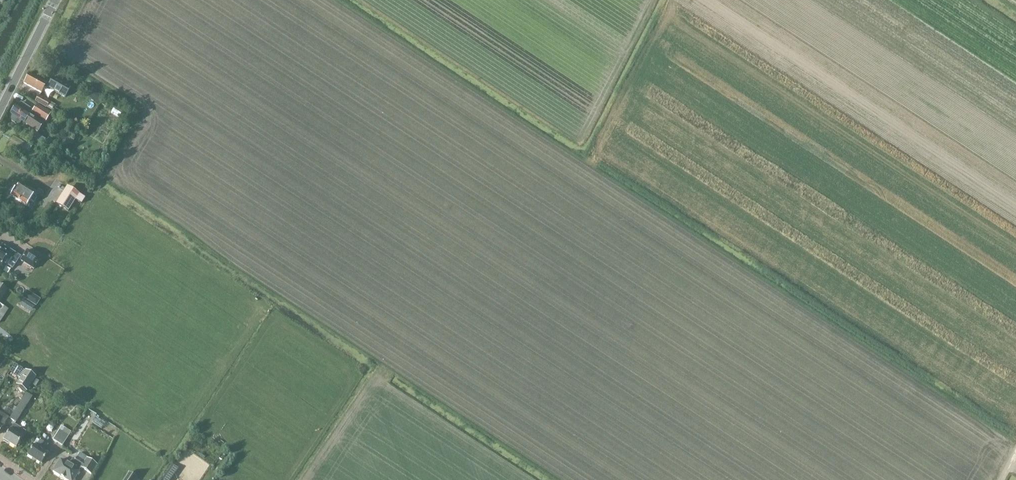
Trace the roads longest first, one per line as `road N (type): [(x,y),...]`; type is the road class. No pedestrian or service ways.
road 1 (track): [(383,368),(306,479)]
road 2 (tertiary): [(0,109),(54,0)]

